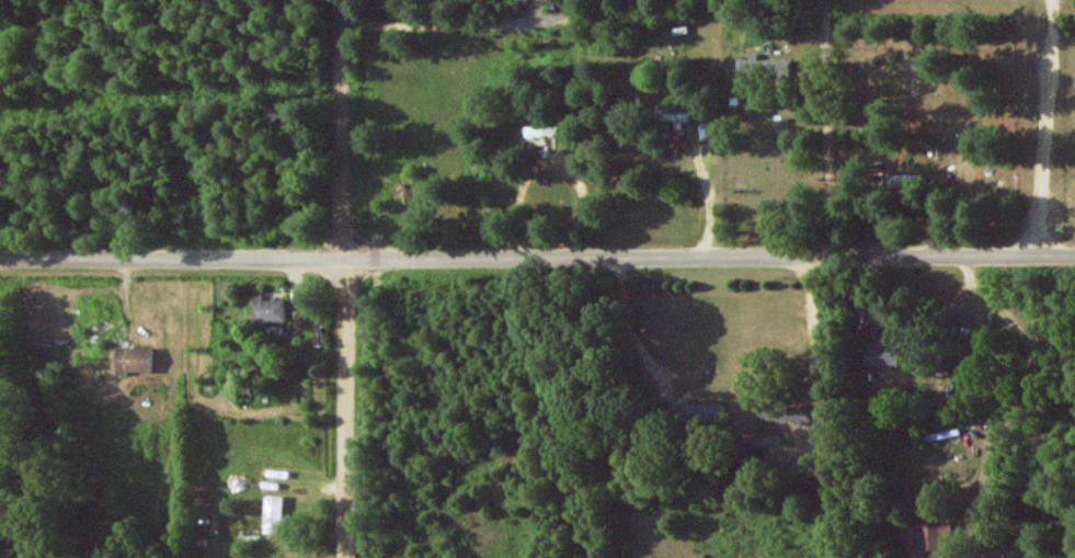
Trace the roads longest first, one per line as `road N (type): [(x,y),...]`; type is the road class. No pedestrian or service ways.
road 1 (residential): [(1074,257),(0,262)]
road 2 (residential): [(344,557),(343,0)]
road 3 (track): [(824,0),(828,257)]

